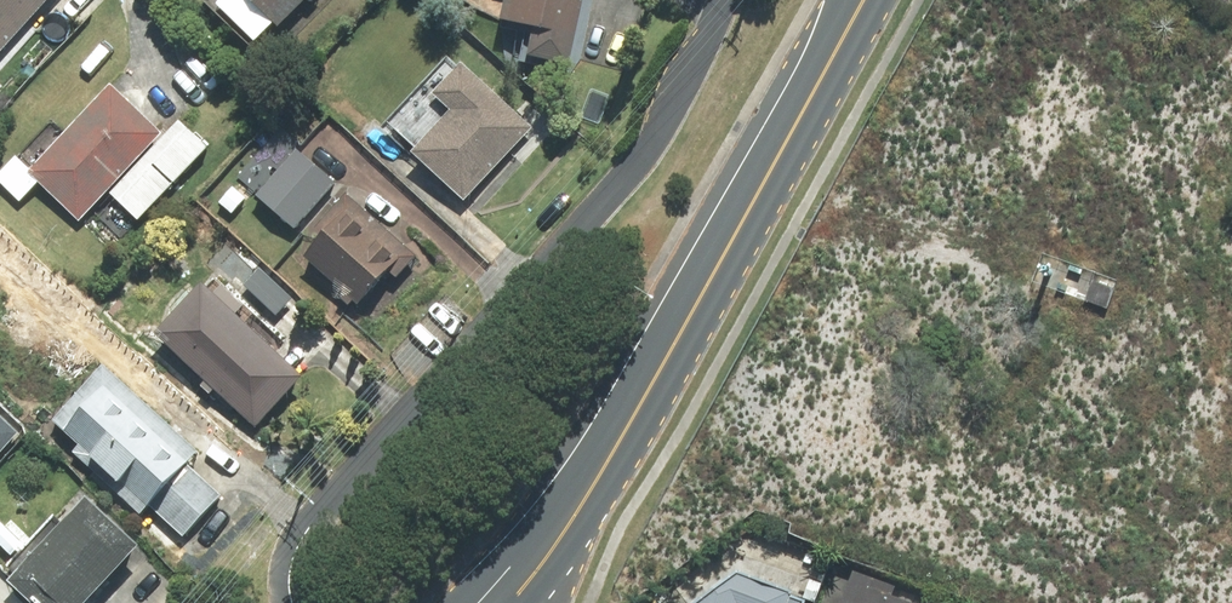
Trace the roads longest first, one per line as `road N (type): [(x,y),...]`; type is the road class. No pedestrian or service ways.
road 1 (residential): [(722,0),(645,155),(313,525),(291,570),(293,602)]
road 2 (secondary): [(862,0),(633,417),(576,508),(495,602)]

